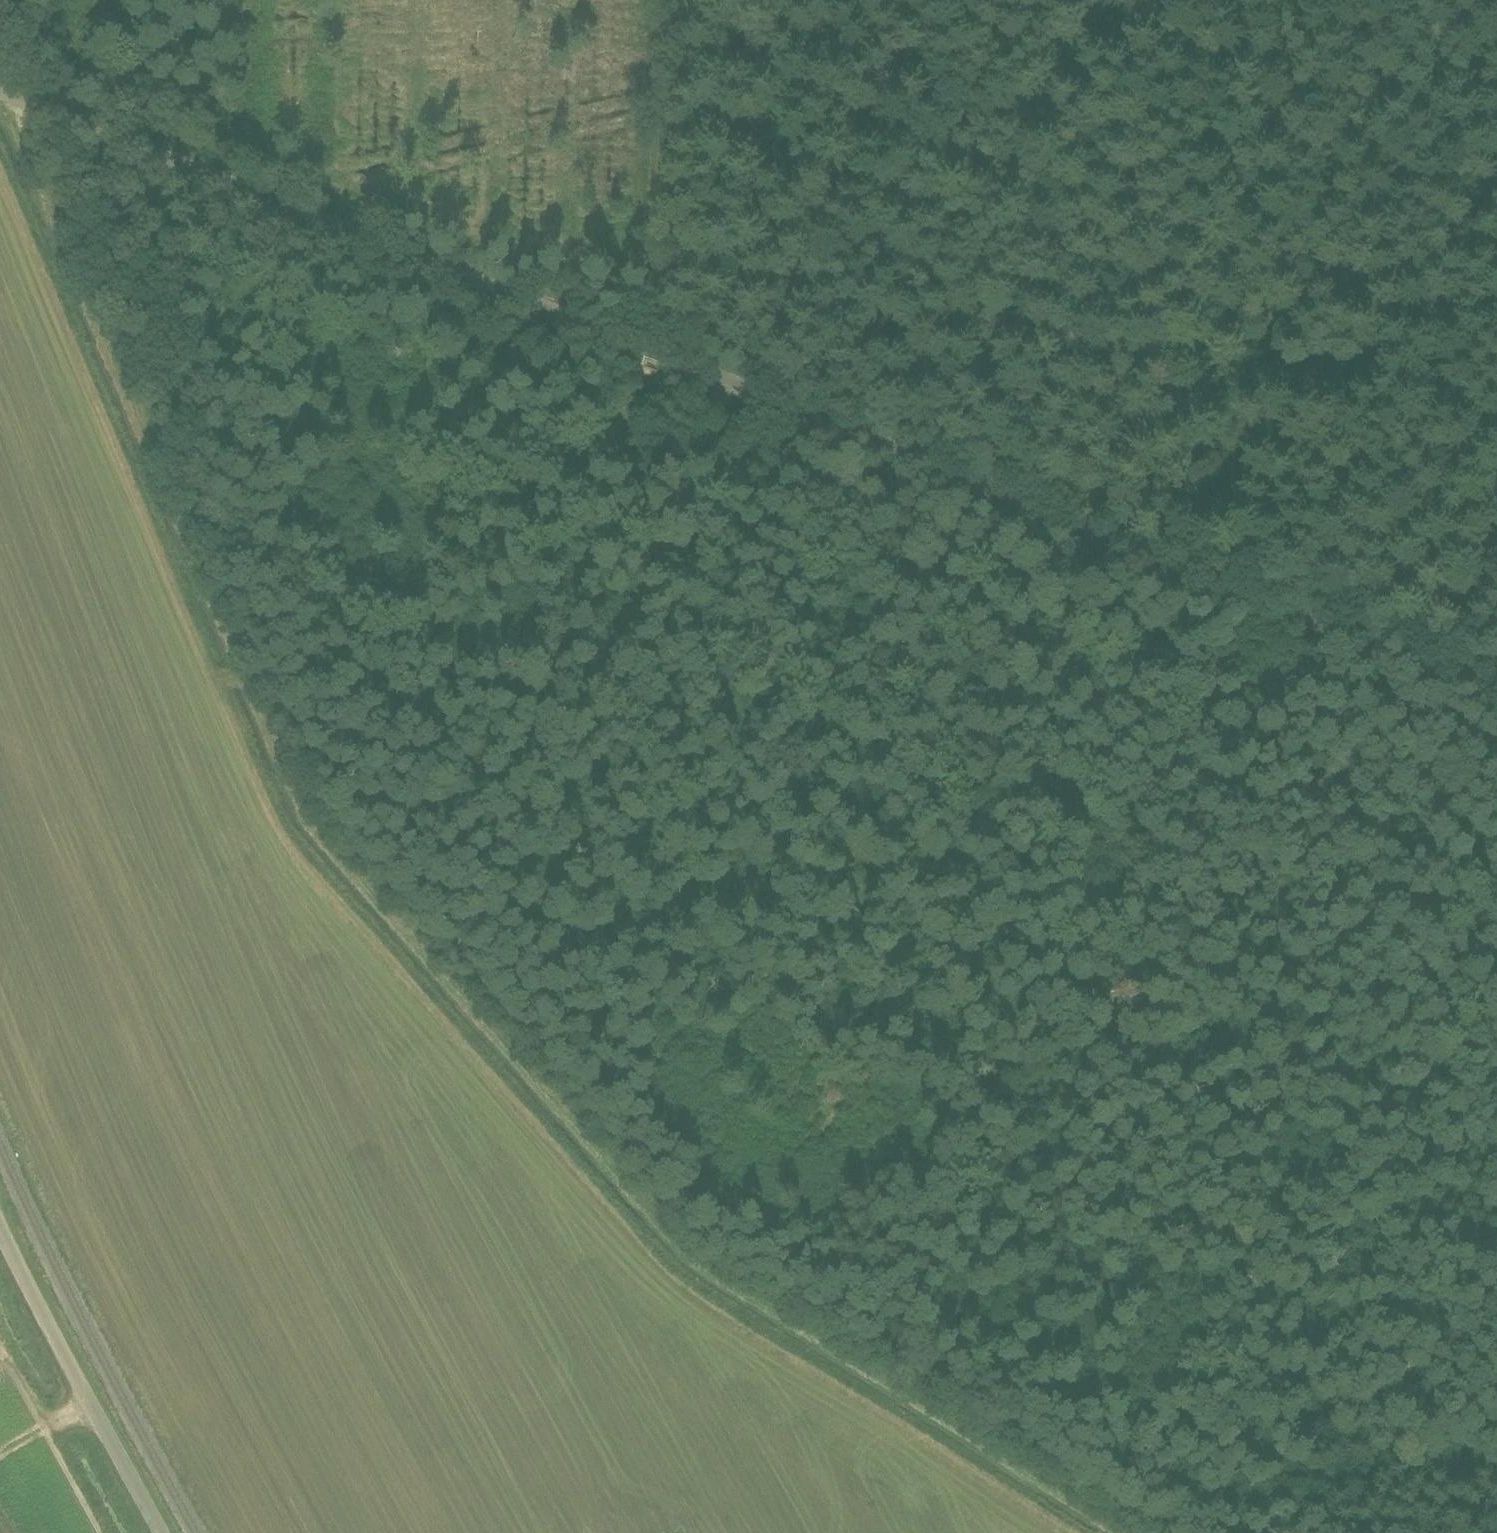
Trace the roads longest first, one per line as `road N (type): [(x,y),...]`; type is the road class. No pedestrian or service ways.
road 1 (unclassified): [(1496,672),(0,90)]
road 2 (unclassified): [(0,1222),(156,1532)]

